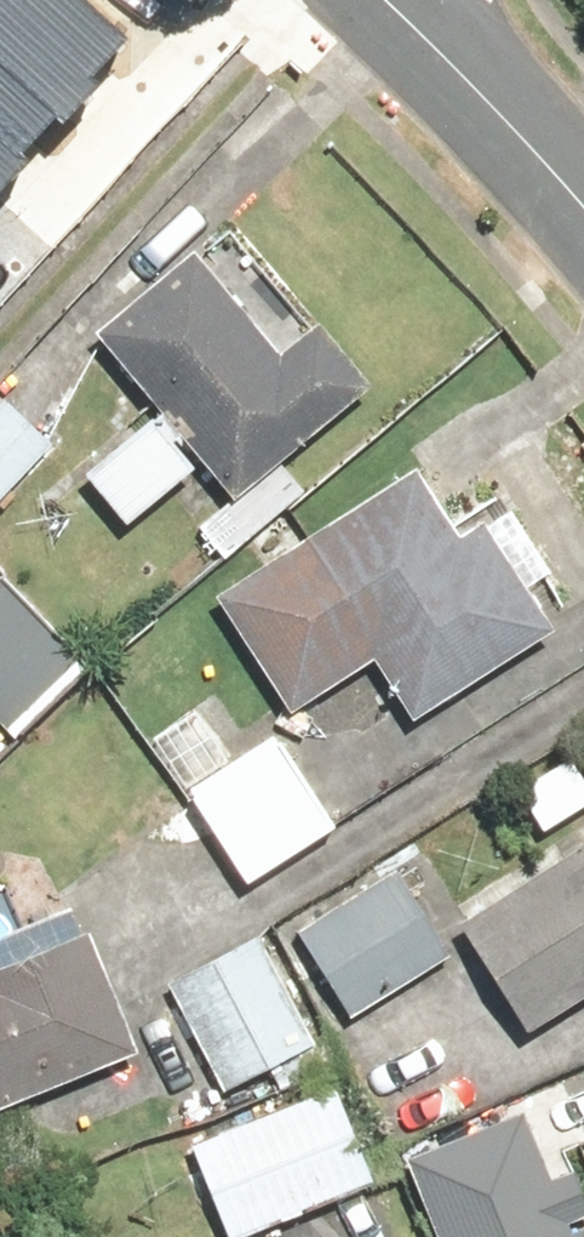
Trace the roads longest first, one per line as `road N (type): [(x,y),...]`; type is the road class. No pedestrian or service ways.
road 1 (residential): [(393,0),(583,216)]

